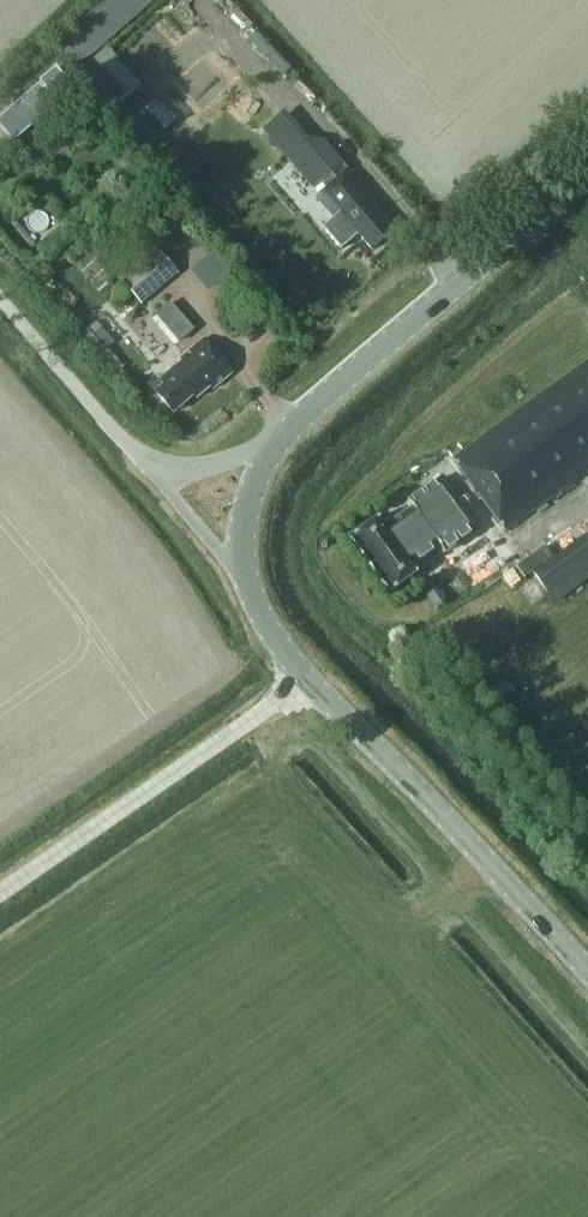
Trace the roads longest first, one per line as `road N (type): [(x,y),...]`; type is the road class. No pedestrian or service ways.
road 1 (tertiary): [(587,996),(306,688),(241,585)]
road 2 (tertiary): [(280,445),(587,180)]
road 3 (track): [(0,898),(306,688)]
road 4 (unclassified): [(140,463),(0,306)]
road 5 (unclassified): [(241,585),(140,463)]
road 6 (tertiary): [(241,585),(245,511),(280,445)]
road 7 (unclassified): [(140,463),(196,471),(280,445)]

